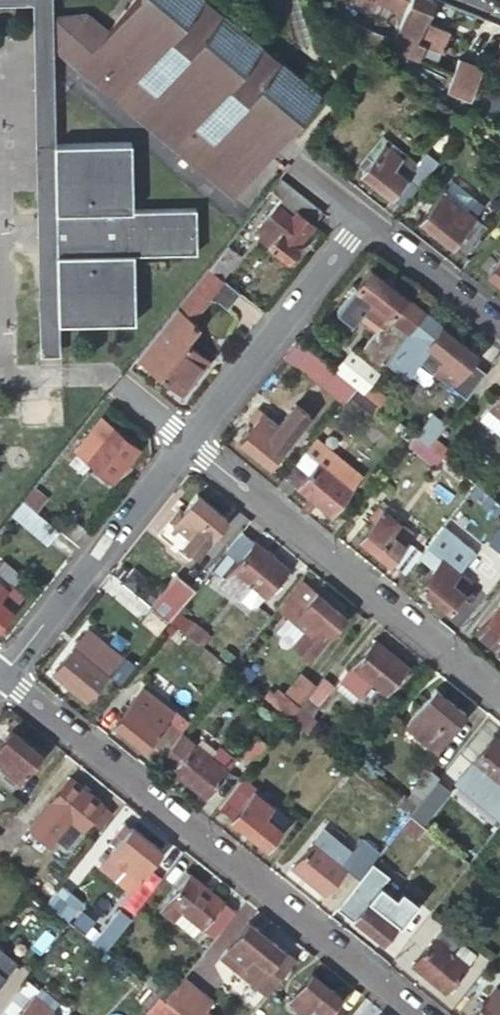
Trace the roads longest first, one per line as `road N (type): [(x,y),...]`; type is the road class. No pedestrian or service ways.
road 1 (residential): [(425,1014),(4,674)]
road 2 (residential): [(499,691),(189,439)]
road 3 (residential): [(4,674),(189,439)]
road 4 (residential): [(189,439),(363,219)]
road 5 (residential): [(499,327),(363,219)]

